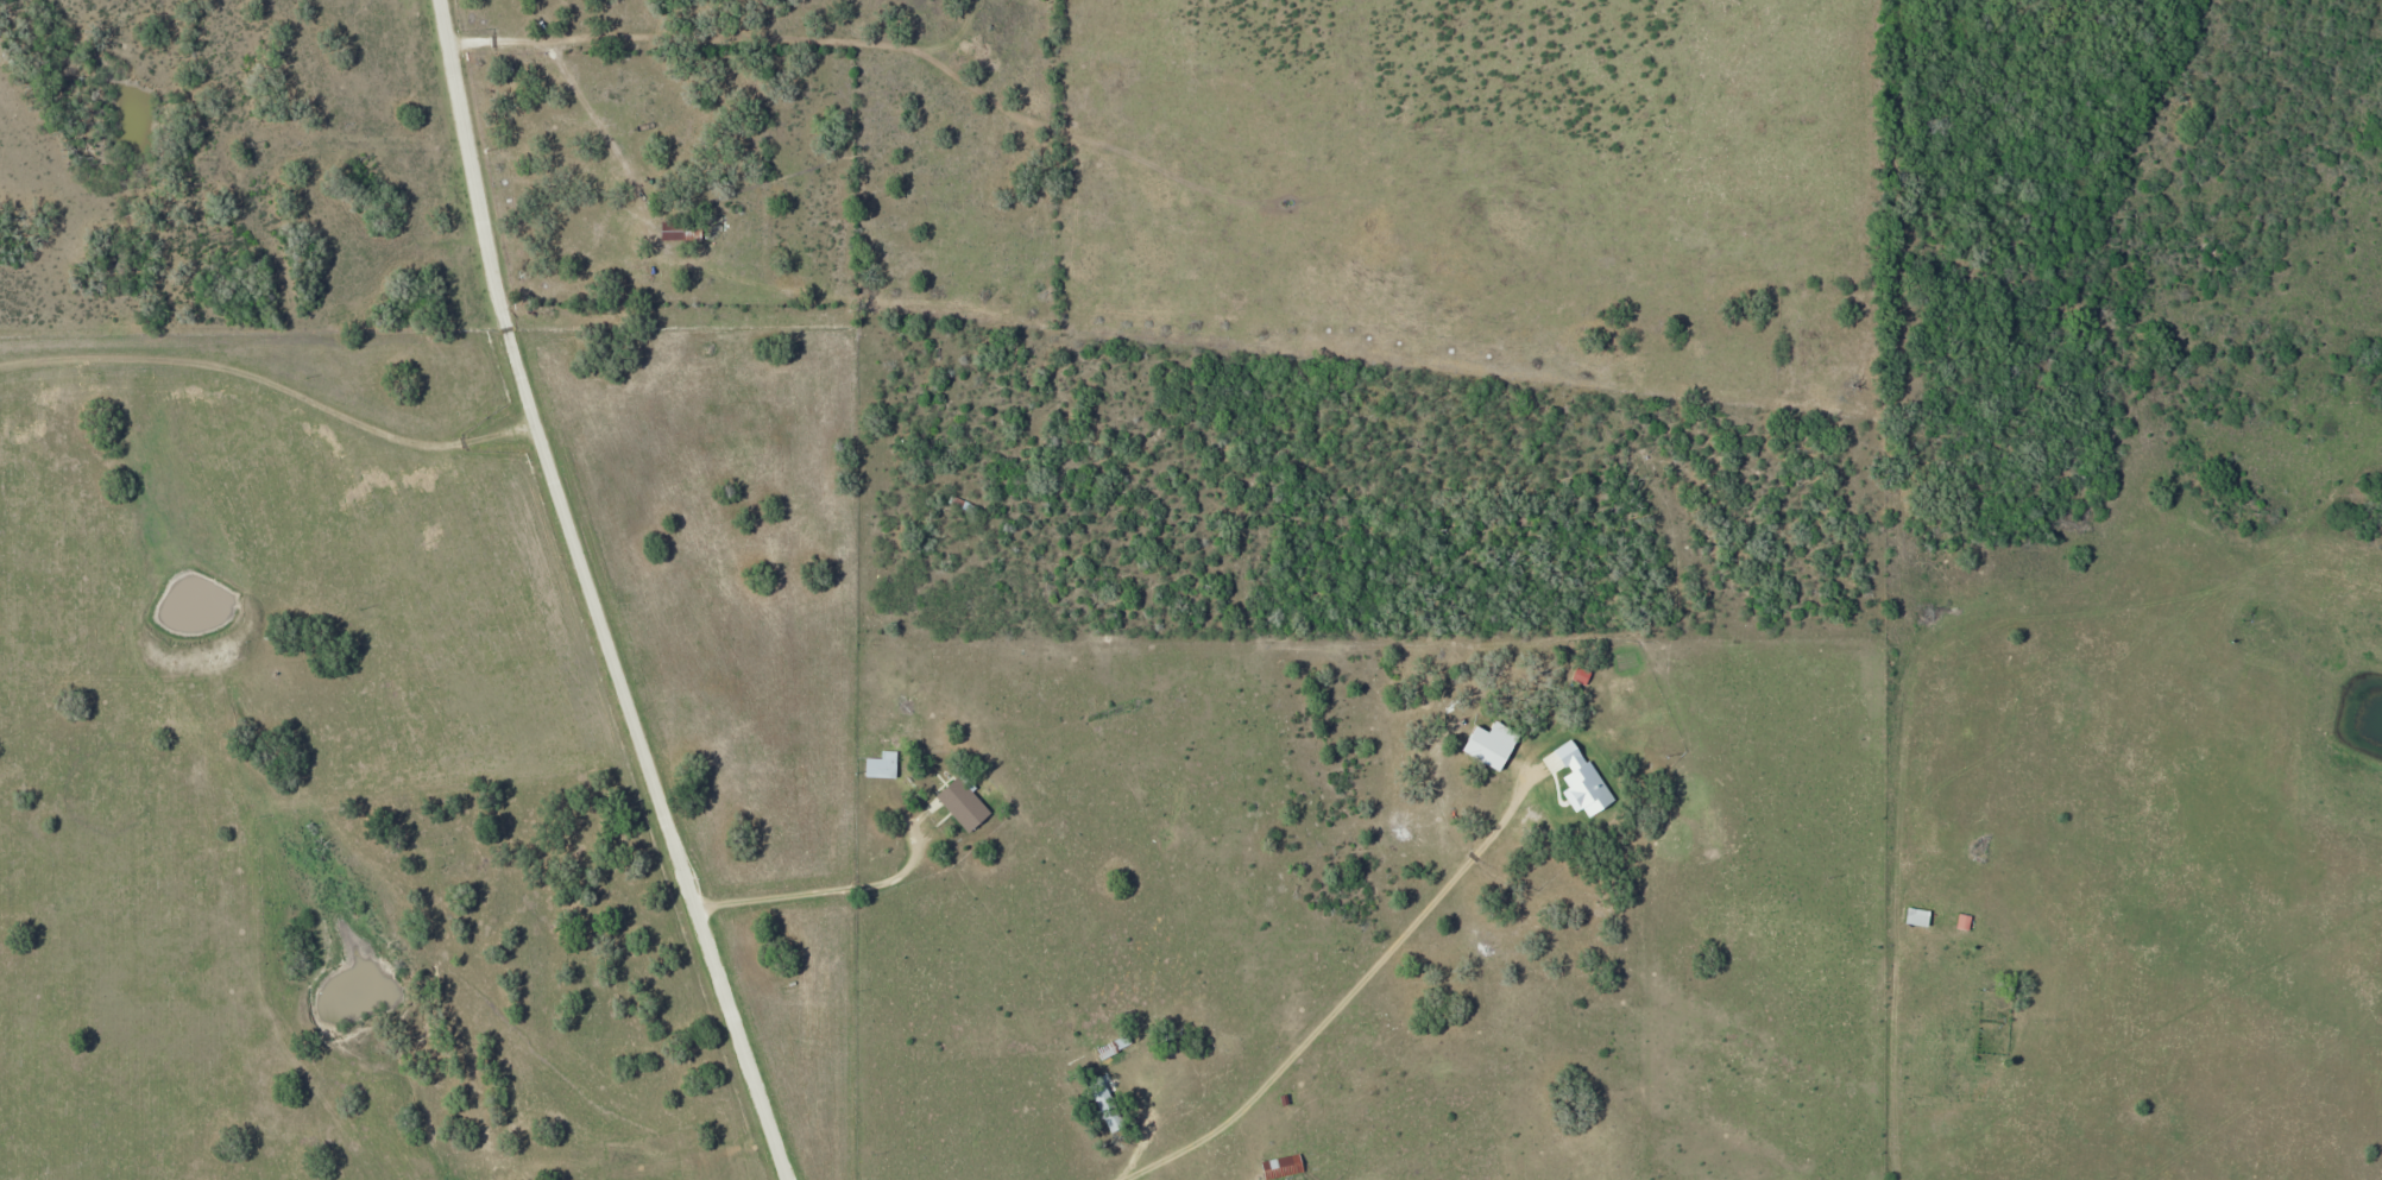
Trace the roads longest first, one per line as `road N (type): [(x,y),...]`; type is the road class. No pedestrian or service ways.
road 1 (residential): [(795,1179),(515,328),(447,0)]
road 2 (track): [(453,31),(868,33),(918,43),(1054,124)]

